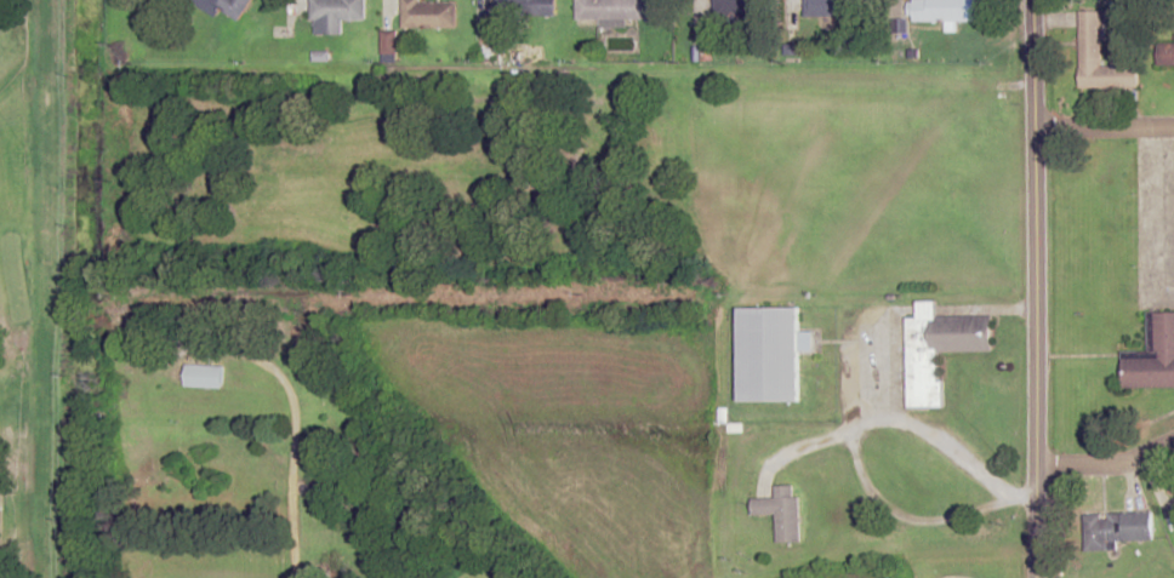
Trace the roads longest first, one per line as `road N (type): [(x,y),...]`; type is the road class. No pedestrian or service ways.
road 1 (residential): [(1024,0),(1029,577)]
road 2 (residential): [(49,577),(51,0)]
road 3 (residential): [(1024,130),(1173,126)]
road 4 (residential): [(1173,449),(1118,467),(1028,473)]

